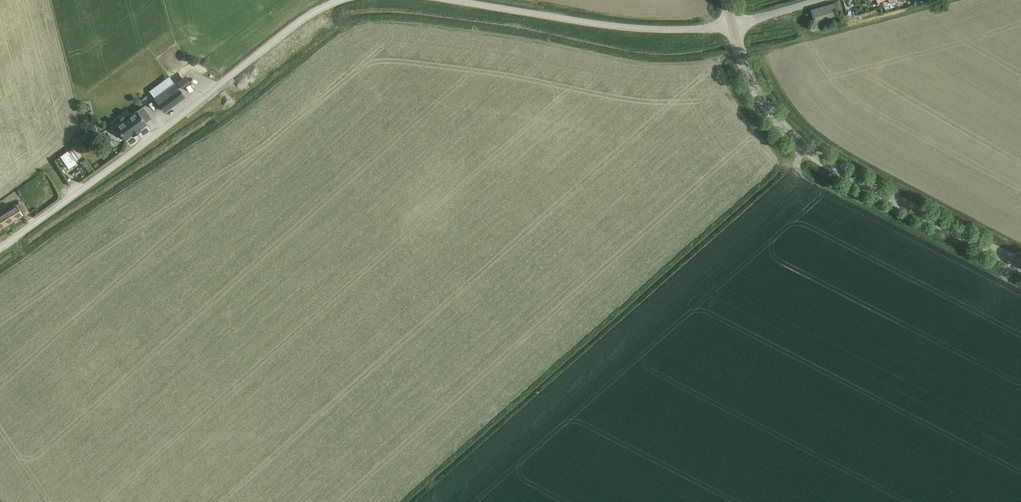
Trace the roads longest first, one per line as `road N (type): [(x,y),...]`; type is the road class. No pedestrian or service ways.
road 1 (unclassified): [(0,249),(284,33),(341,0)]
road 2 (tertiary): [(1020,264),(795,140),(755,89),(733,25)]
road 3 (unclassified): [(452,0),(621,27),(733,25)]

